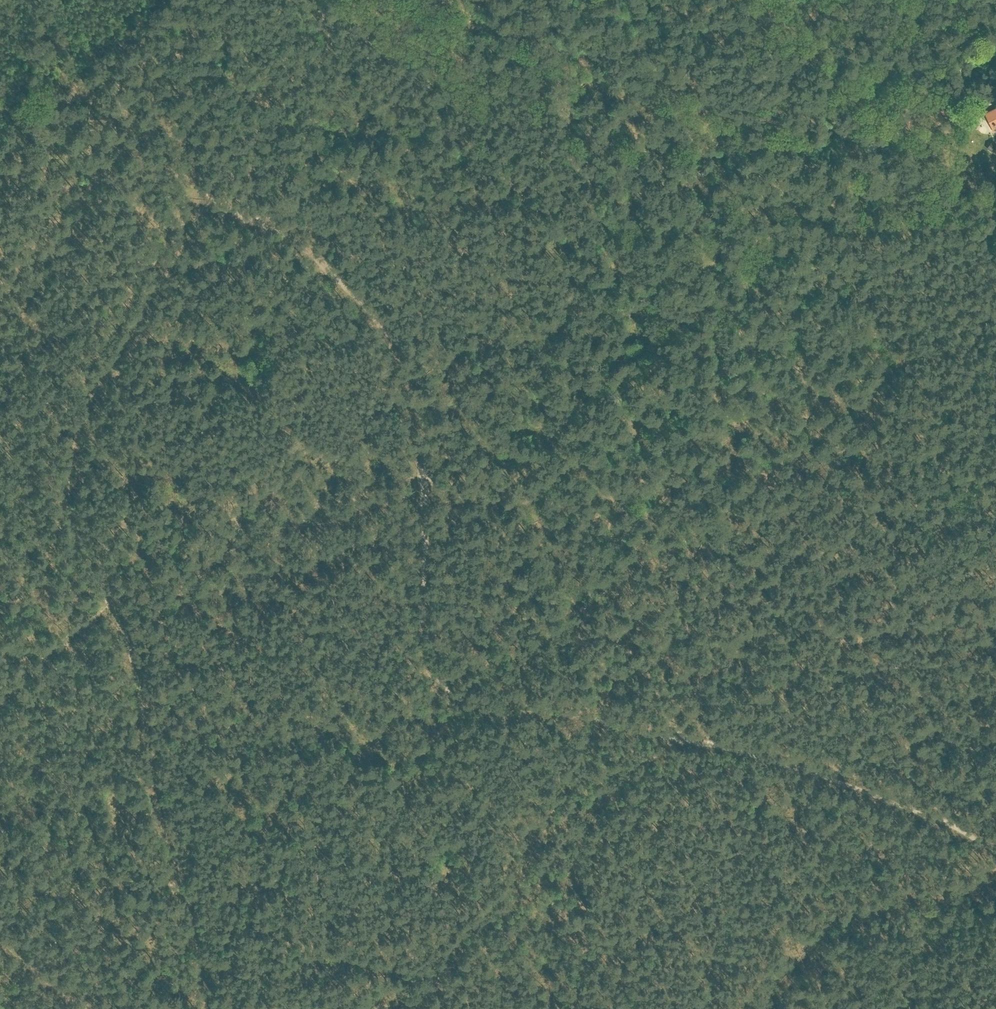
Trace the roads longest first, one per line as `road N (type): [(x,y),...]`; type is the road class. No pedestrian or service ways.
road 1 (track): [(230,213),(316,259),(387,335),(421,427),(422,636),(430,672),(444,689),(475,708),(605,721),(808,771),(946,823),(995,851)]
road 2 (track): [(995,334),(862,336),(835,350),(790,399),(684,448),(655,518),(687,620),(713,744)]
road 3 (track): [(952,826),(899,790),(771,751),(713,742)]
road 4 (track): [(320,0),(327,46),(264,115),(255,178),(230,213)]

